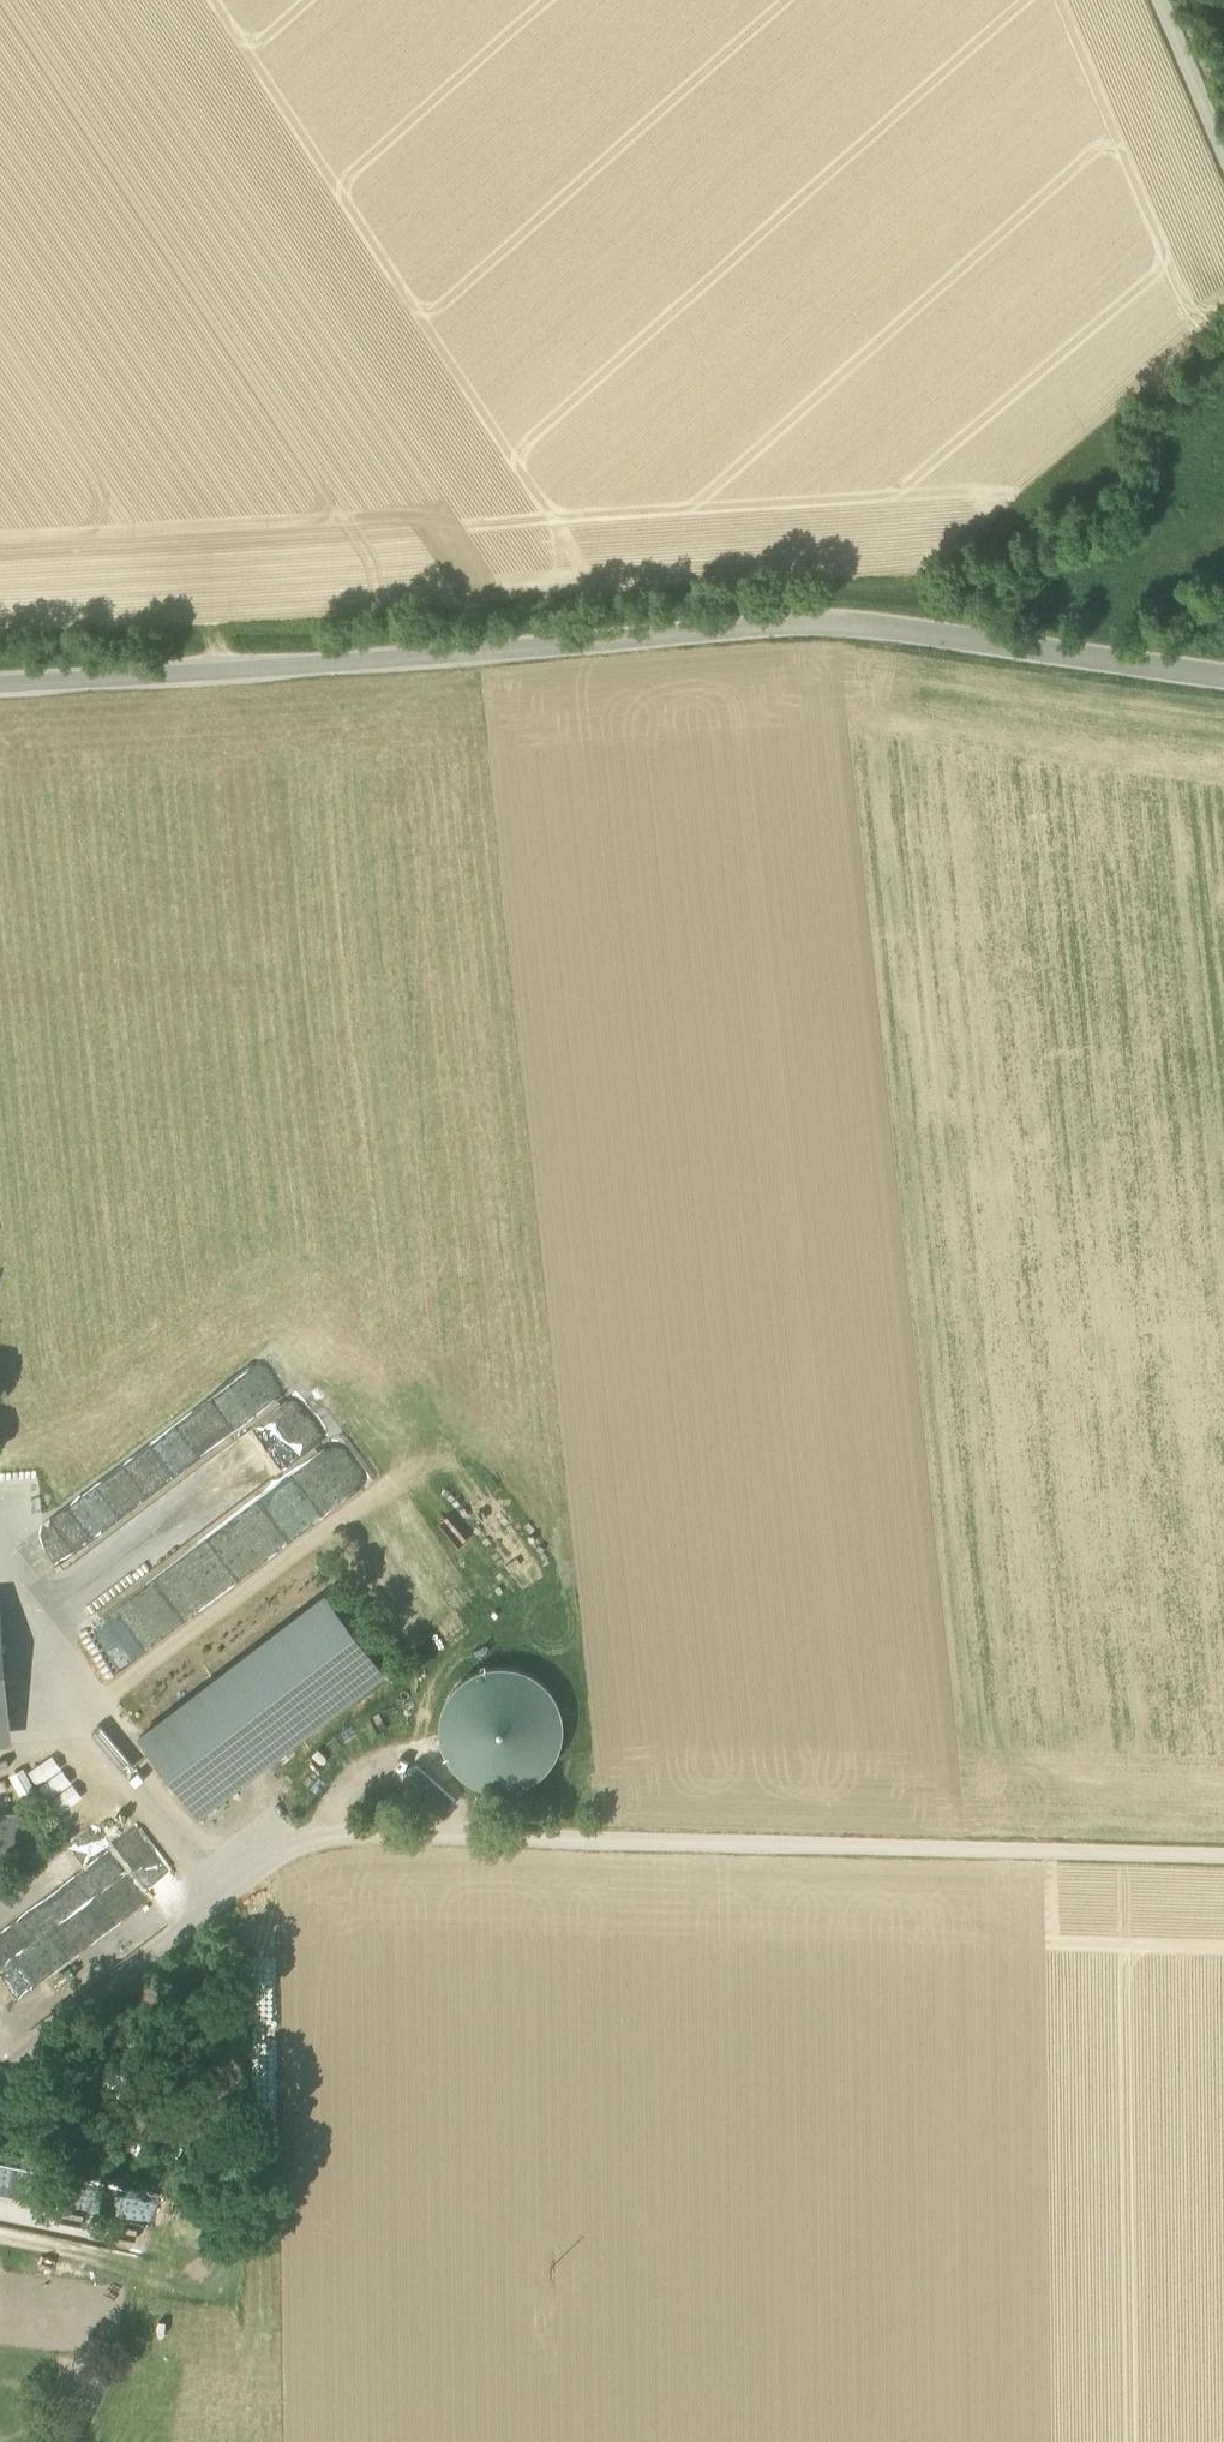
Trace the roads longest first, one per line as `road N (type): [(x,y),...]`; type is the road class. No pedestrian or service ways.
road 1 (track): [(1223,1855),(314,1829),(0,2075)]
road 2 (tertiary): [(1223,674),(836,618),(0,675)]
road 3 (unclassified): [(1159,0),(1223,150)]

